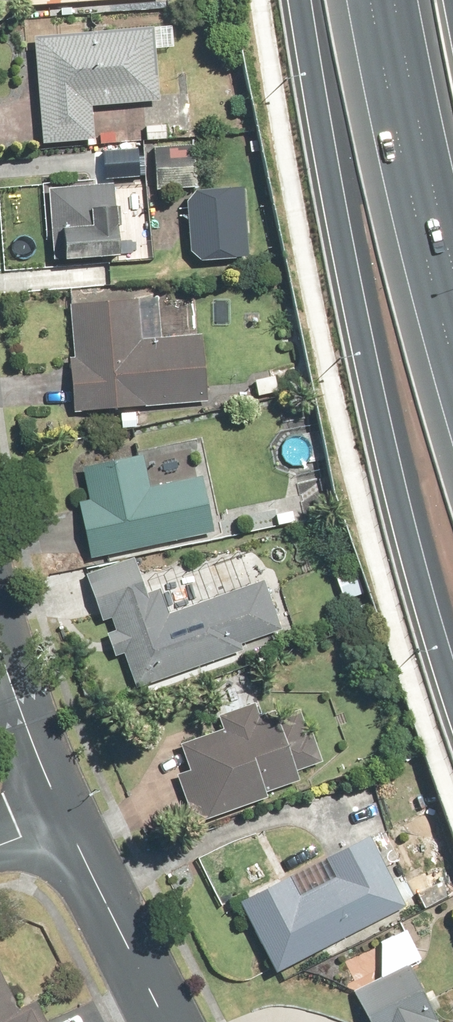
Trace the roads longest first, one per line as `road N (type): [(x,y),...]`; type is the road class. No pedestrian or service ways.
road 1 (motorway): [(452,675),(343,255),(297,0)]
road 2 (motorway): [(452,295),(392,0)]
road 3 (tertiary): [(166,1021),(65,820)]
road 4 (tertiary): [(65,820),(0,654)]

